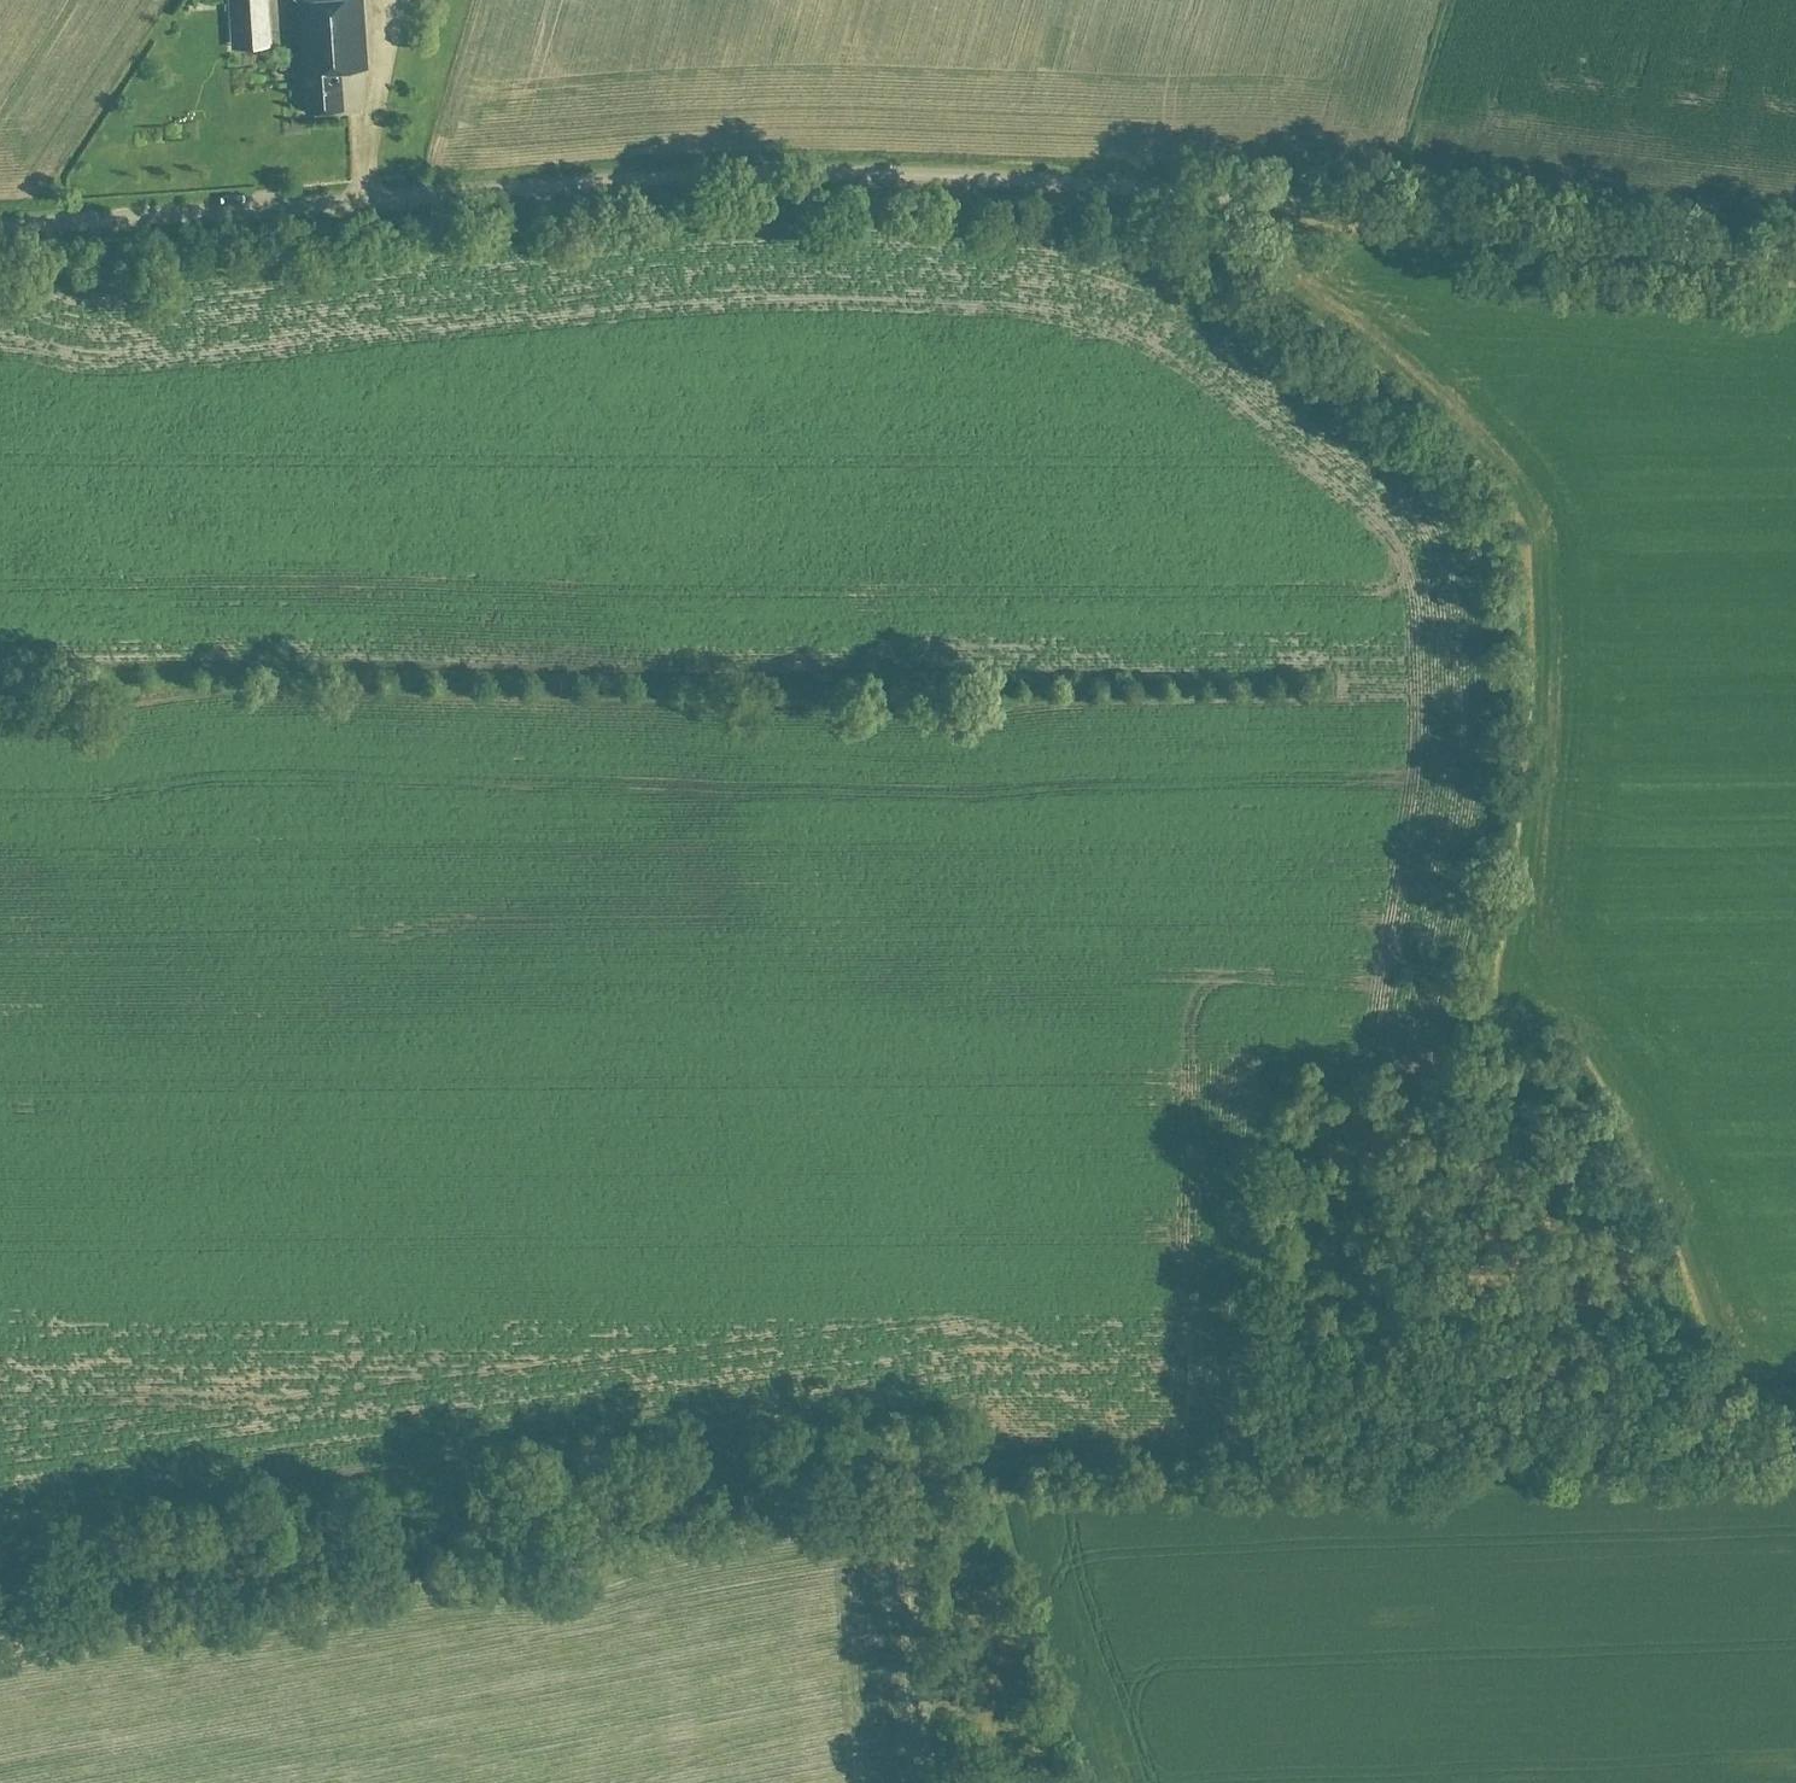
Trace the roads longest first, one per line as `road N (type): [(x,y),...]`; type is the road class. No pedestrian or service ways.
road 1 (unclassified): [(1795,256),(865,174),(727,175),(0,229)]

